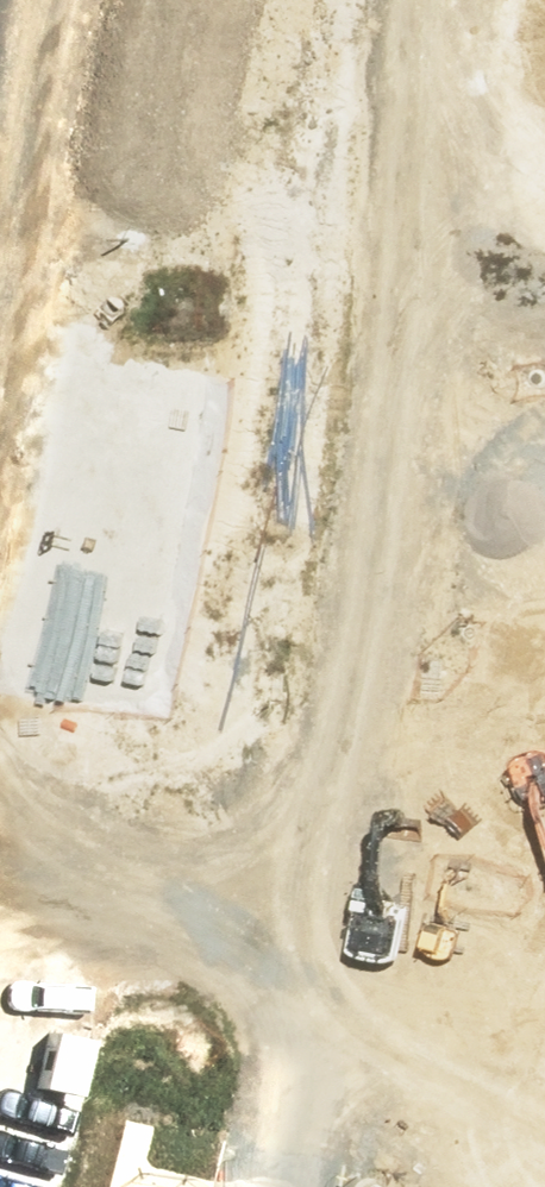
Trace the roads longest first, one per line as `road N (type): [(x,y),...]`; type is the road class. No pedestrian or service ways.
road 1 (residential): [(254,1186),(313,794),(410,358),(427,0)]
road 2 (unknown): [(313,794),(509,510),(544,492)]

